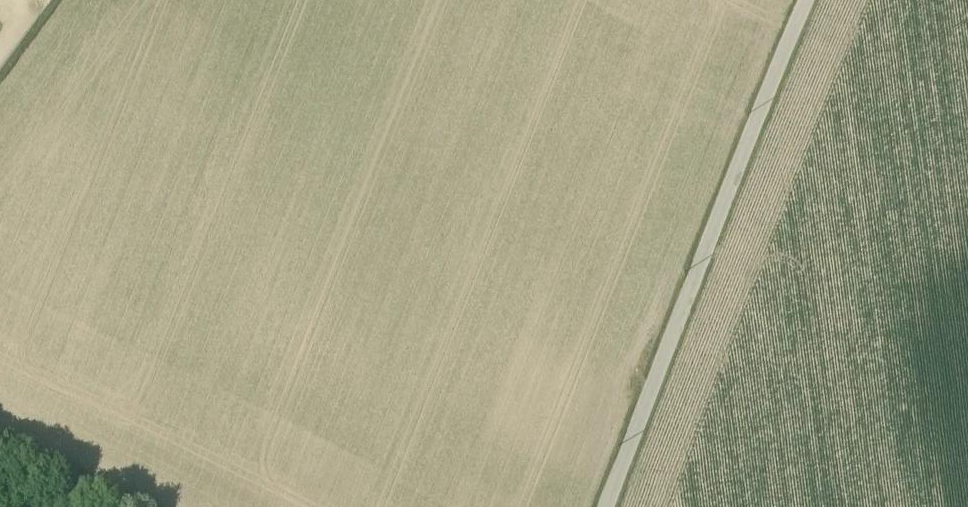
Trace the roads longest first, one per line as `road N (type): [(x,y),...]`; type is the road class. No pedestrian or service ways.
road 1 (unclassified): [(607,506),(807,0)]

